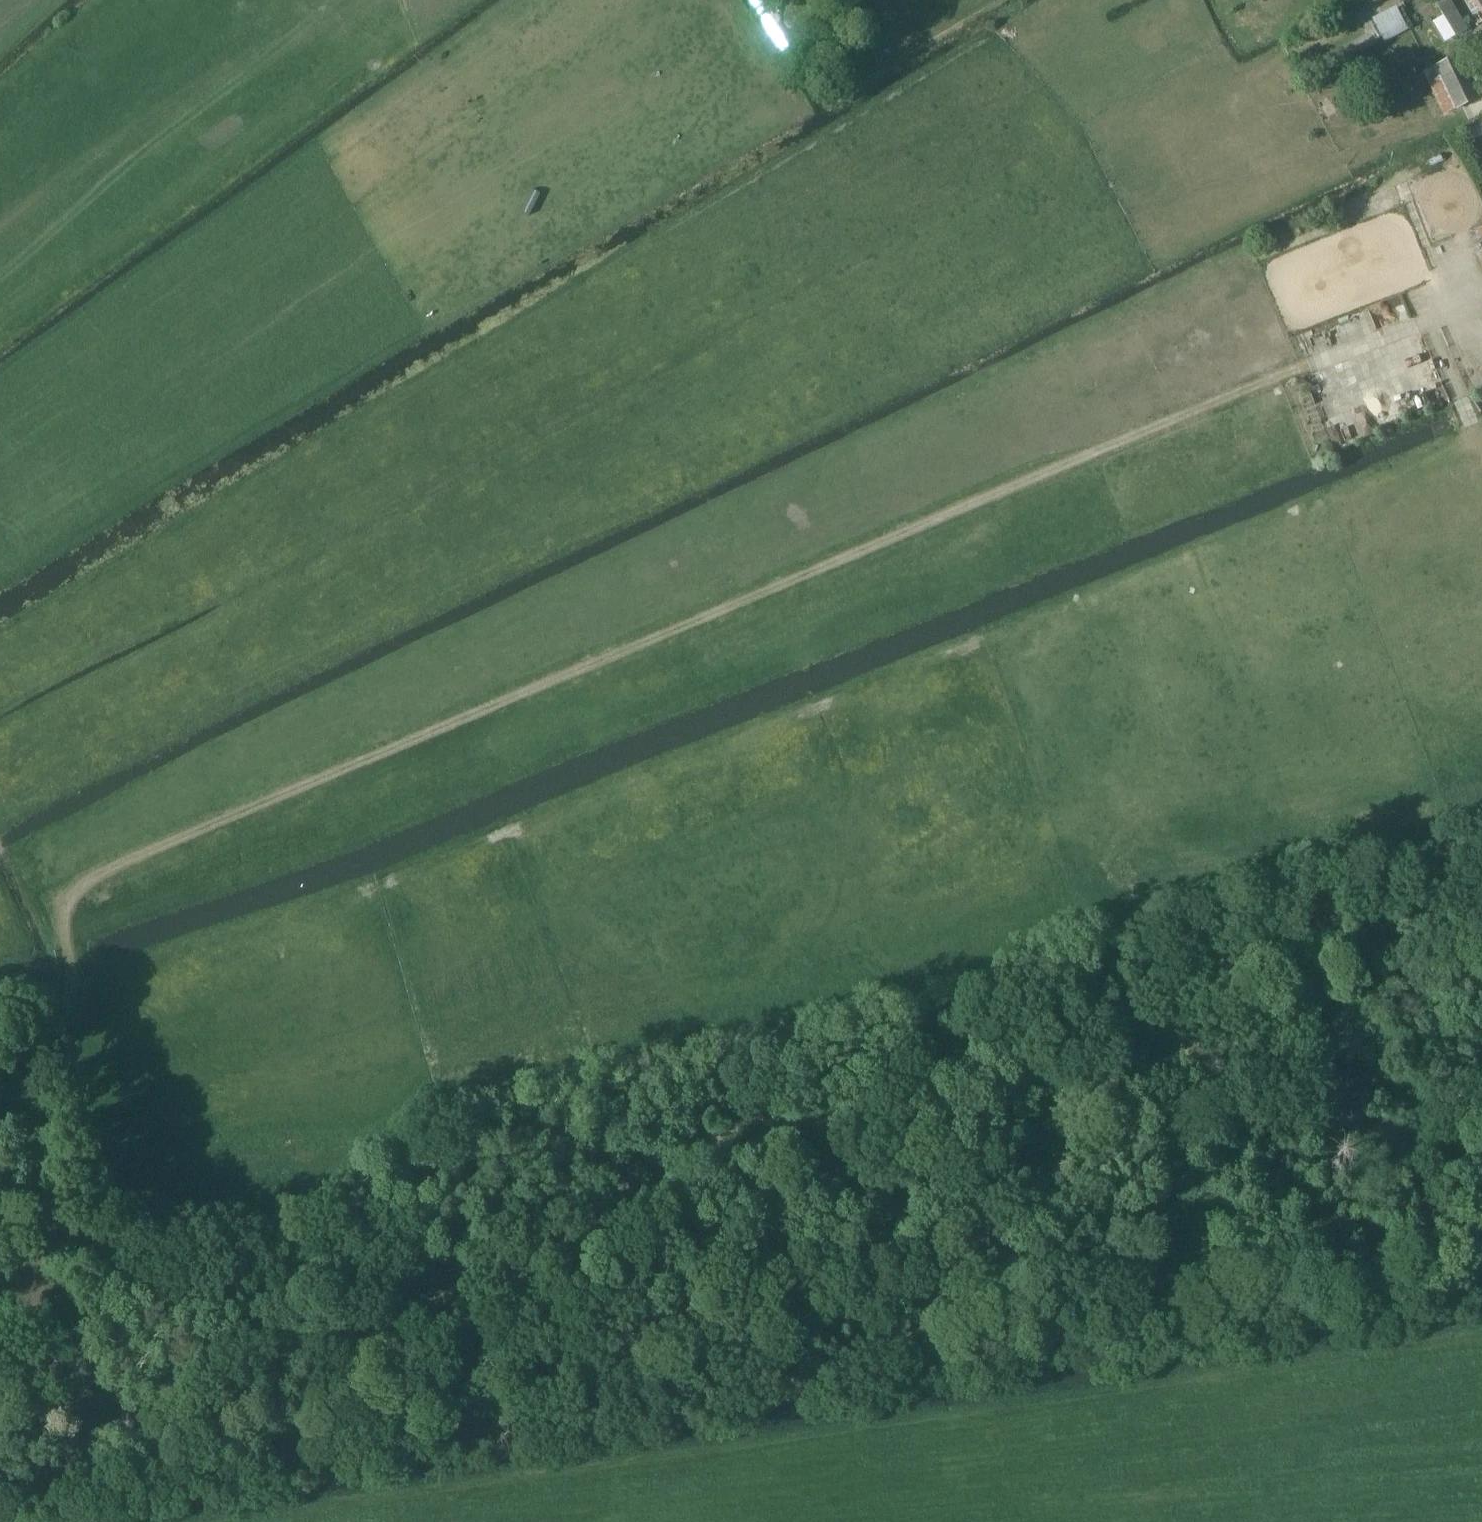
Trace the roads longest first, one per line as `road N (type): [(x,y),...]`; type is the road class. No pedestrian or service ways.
road 1 (track): [(1459,309),(1303,364),(98,874),(66,908),(71,978),(51,1034),(0,1046)]
road 2 (track): [(1369,489),(1481,427)]

